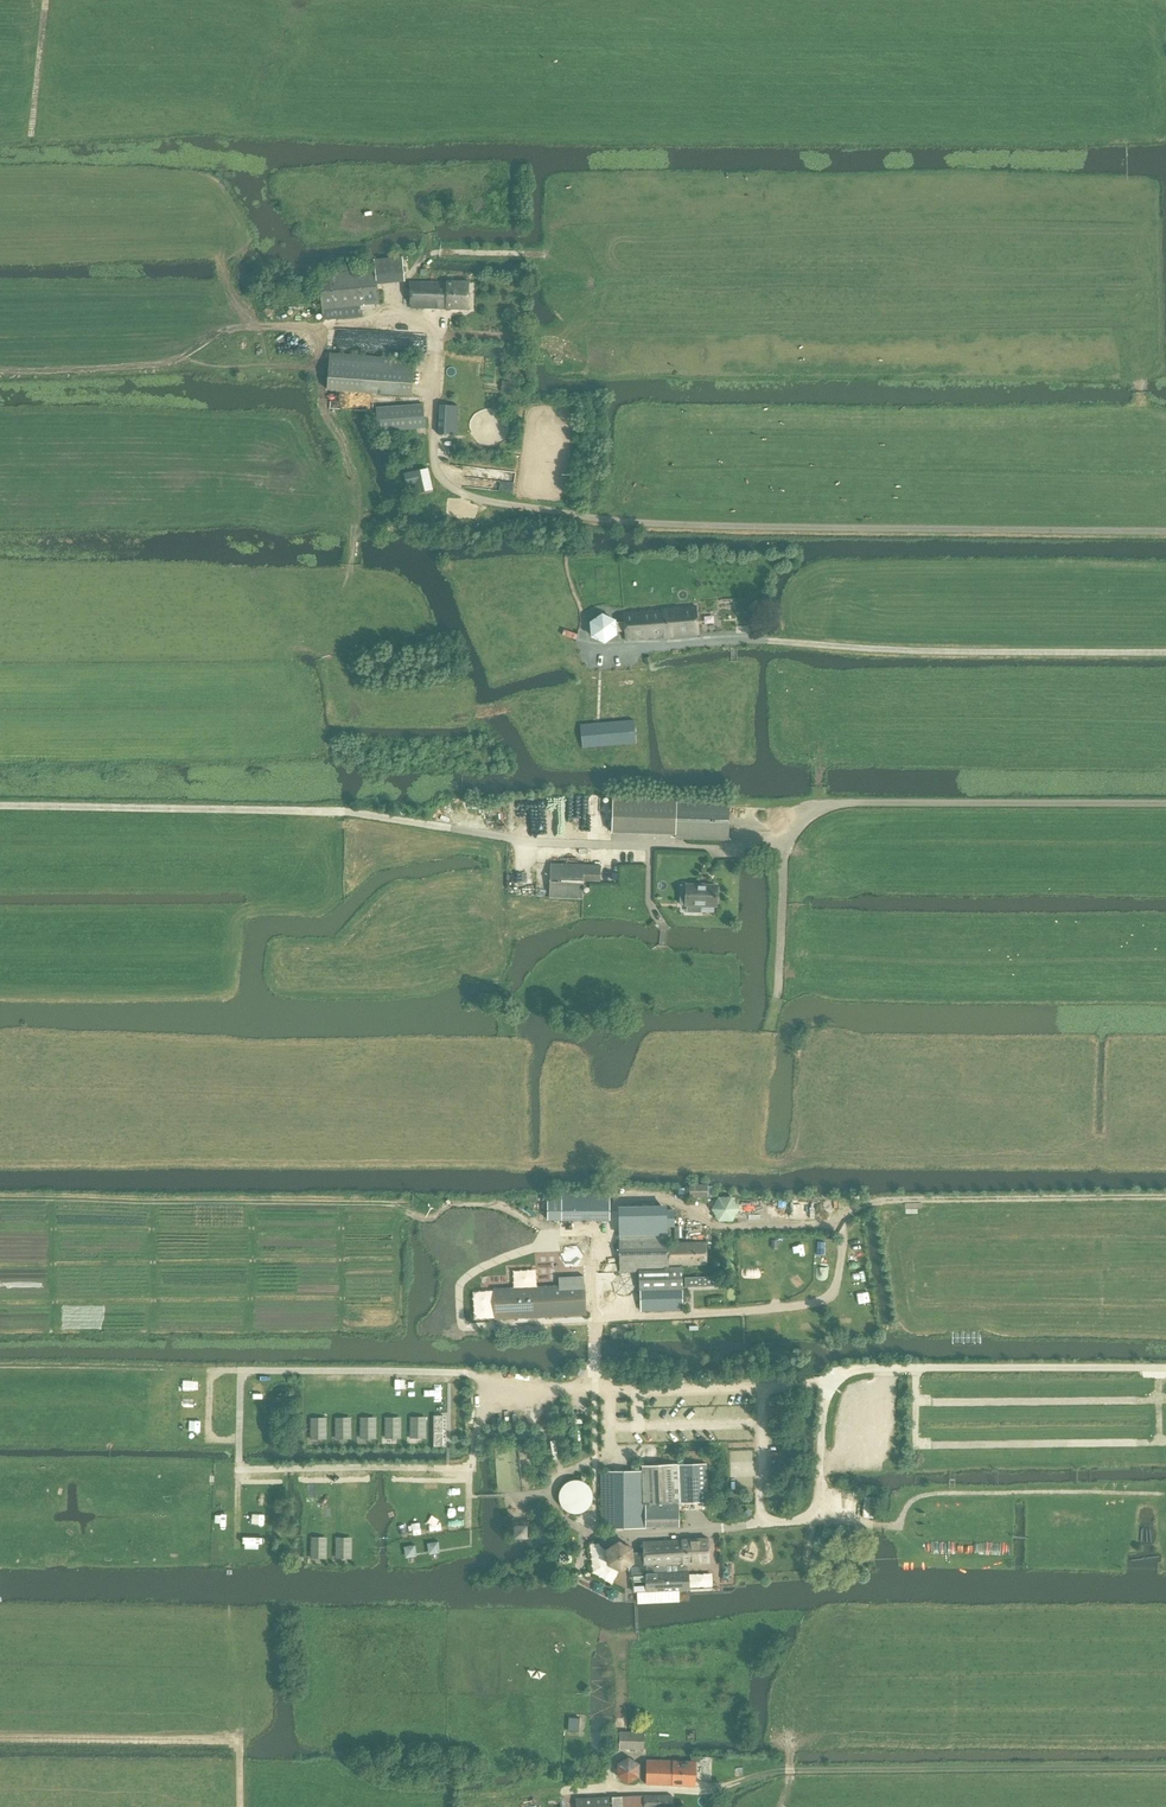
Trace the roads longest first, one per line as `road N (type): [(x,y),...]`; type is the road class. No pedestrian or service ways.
road 1 (track): [(1165,1198),(869,1204),(840,1218),(837,1287),(820,1302),(597,1316)]
road 2 (track): [(1165,1770),(770,1772),(718,1788),(569,1791)]
road 3 (track): [(548,1232),(497,1204),(451,1205),(432,1218),(409,1213),(403,1204),(0,1198)]
road 4 (track): [(451,828),(349,812),(0,806)]
road 5 (track): [(548,1232),(596,1233),(598,1465),(562,1471),(551,1496)]
road 6 (track): [(492,1388),(481,1374),(184,1368)]
road 7 (track): [(240,1740),(0,1738)]
road 8 (track): [(471,1469),(241,1472)]
road 9 (track): [(760,1525),(605,1538),(560,1517),(551,1496)]
road 10 (track): [(184,1368),(0,1368)]
road 11 (track): [(650,1386),(492,1388)]

